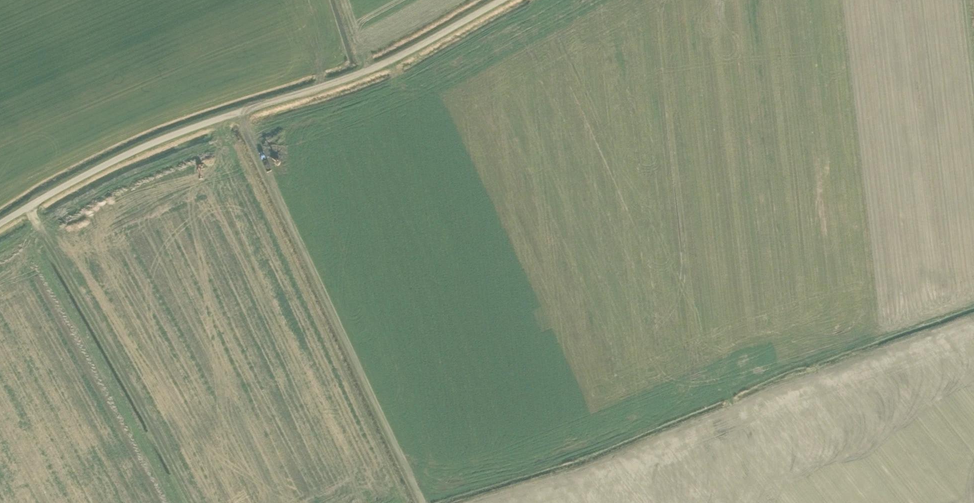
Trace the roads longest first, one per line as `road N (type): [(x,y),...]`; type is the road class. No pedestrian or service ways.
road 1 (unclassified): [(0,223),(123,157),(360,73),(502,0)]

